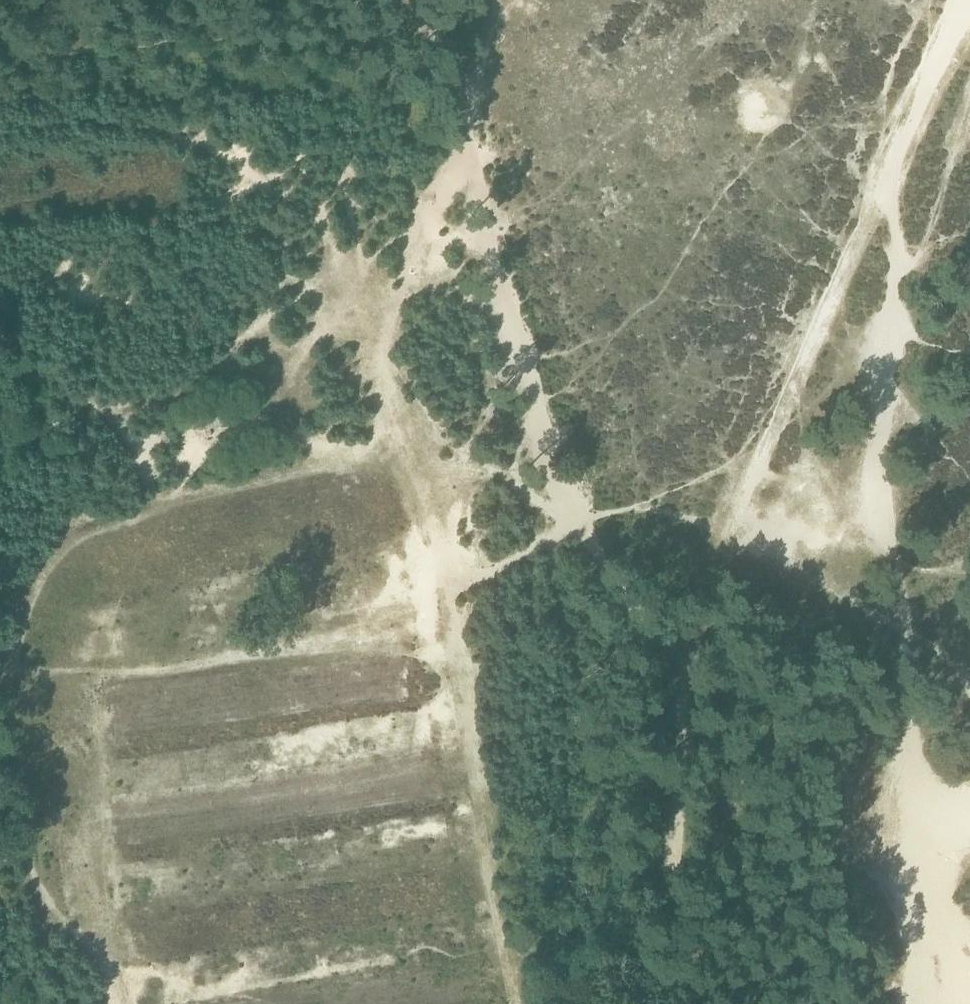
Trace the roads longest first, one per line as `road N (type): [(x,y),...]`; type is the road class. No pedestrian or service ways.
road 1 (track): [(693,640),(610,599),(465,202),(455,117),(409,0)]
road 2 (track): [(885,191),(711,570),(693,640)]
road 3 (track): [(965,0),(885,191)]
road 4 (track): [(693,640),(668,800)]

